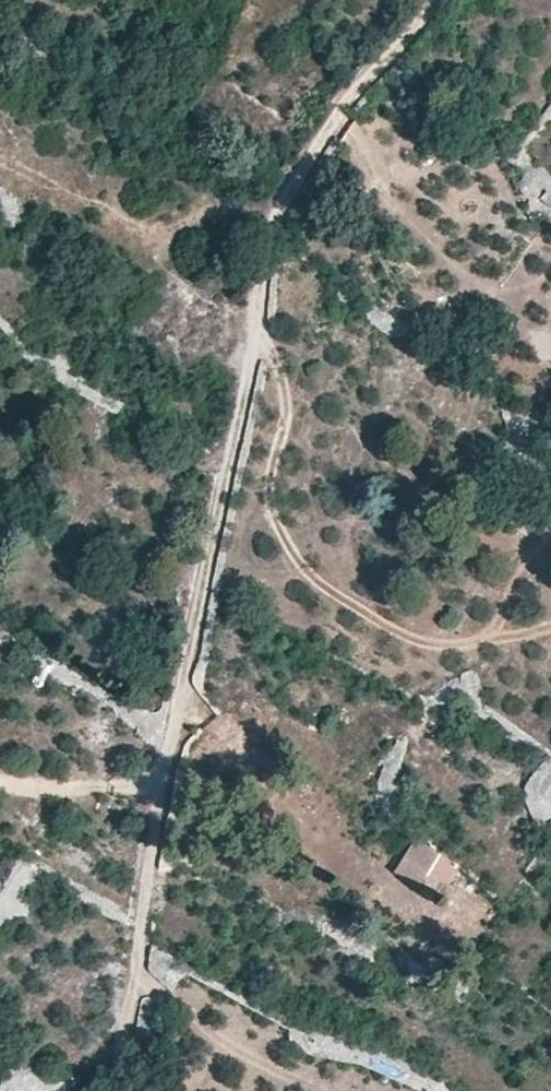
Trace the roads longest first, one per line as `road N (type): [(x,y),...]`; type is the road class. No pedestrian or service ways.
road 1 (track): [(118,1090),(197,613),(281,204),(337,106),(433,0)]
road 2 (track): [(257,326),(282,369),(290,413),(265,496),(294,552),(332,593),(426,645),(550,636)]

